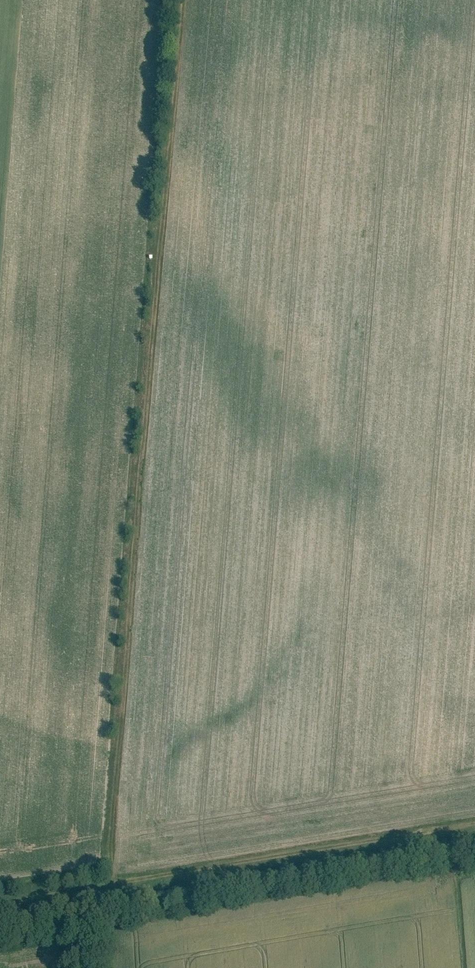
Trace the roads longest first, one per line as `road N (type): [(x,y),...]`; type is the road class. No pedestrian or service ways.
road 1 (track): [(474,824),(0,902)]

